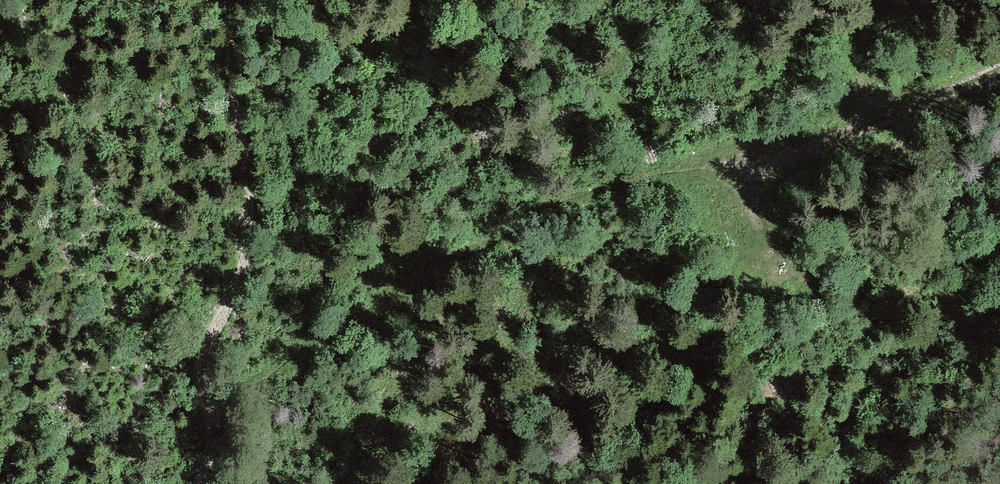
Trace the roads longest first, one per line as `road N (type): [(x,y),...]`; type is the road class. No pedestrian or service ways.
road 1 (track): [(999,59),(841,139),(707,158),(516,219),(359,302),(210,411)]
road 2 (track): [(201,483),(210,411),(204,352),(244,261),(248,201),(230,0)]
road 3 (track): [(874,0),(841,139)]

